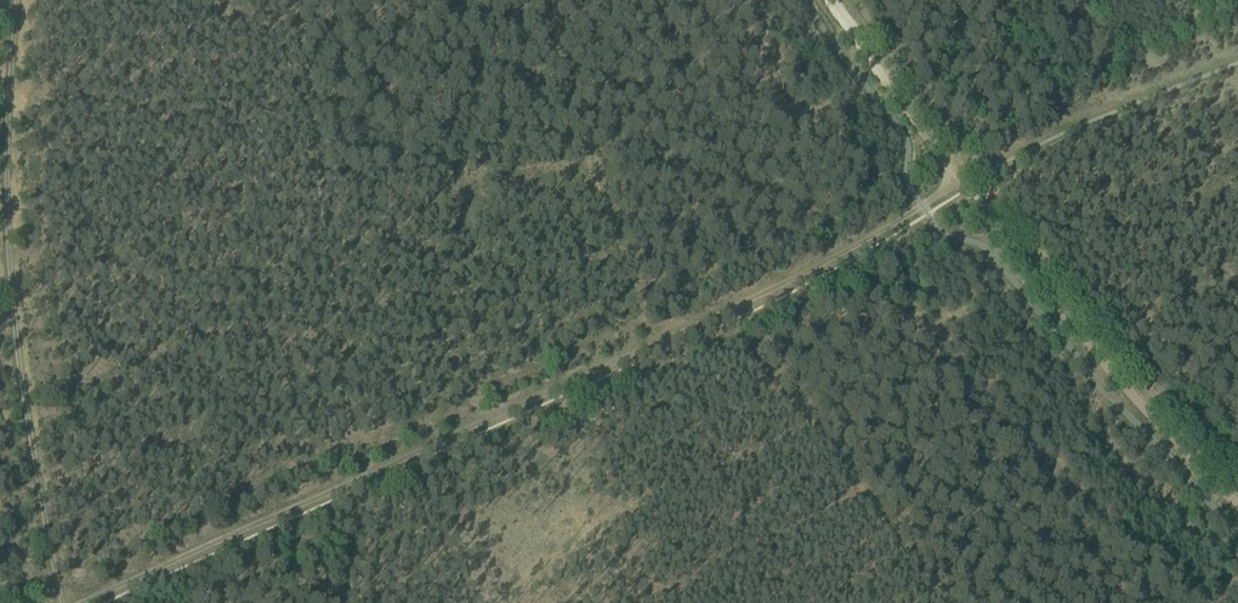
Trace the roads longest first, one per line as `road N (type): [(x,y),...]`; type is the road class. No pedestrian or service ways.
road 1 (track): [(81,602),(743,304),(961,180)]
road 2 (track): [(1237,485),(966,188),(831,0)]
road 3 (track): [(16,26),(8,186),(15,340),(62,602)]

